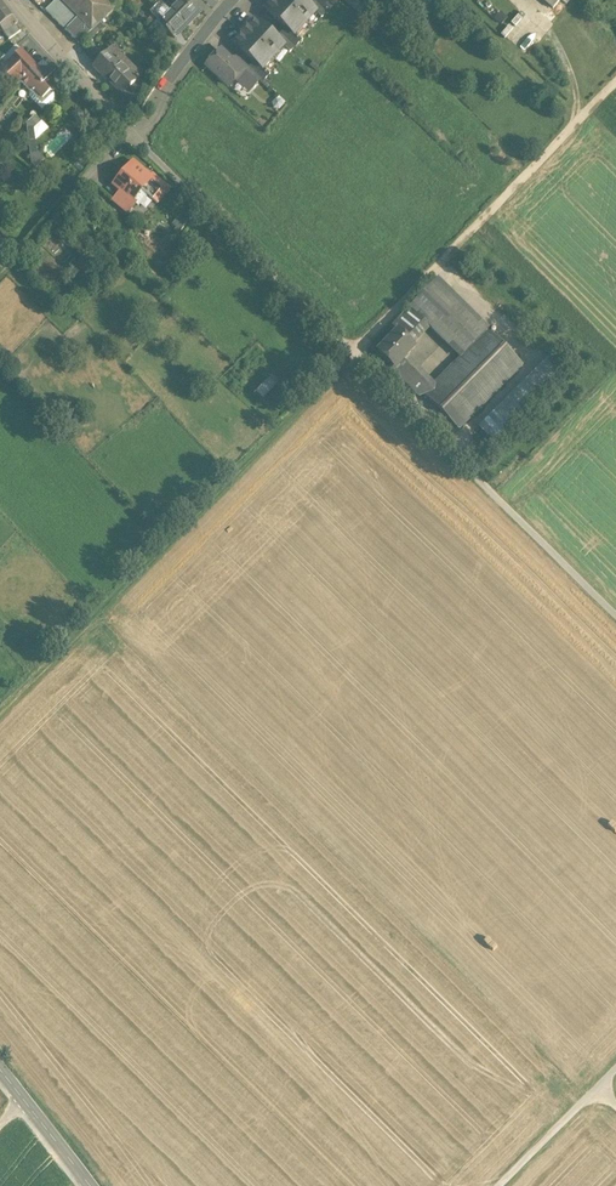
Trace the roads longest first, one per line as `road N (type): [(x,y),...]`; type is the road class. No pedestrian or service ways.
road 1 (track): [(0,708),(352,357)]
road 2 (track): [(352,357),(615,616)]
road 3 (track): [(472,228),(615,81)]
road 4 (track): [(578,120),(448,0)]
road 5 (residential): [(13,0),(126,130)]
road 6 (residential): [(233,0),(133,135)]
road 7 (tertiary): [(98,1185),(0,1064)]
road 8 (track): [(615,1092),(520,1185)]

